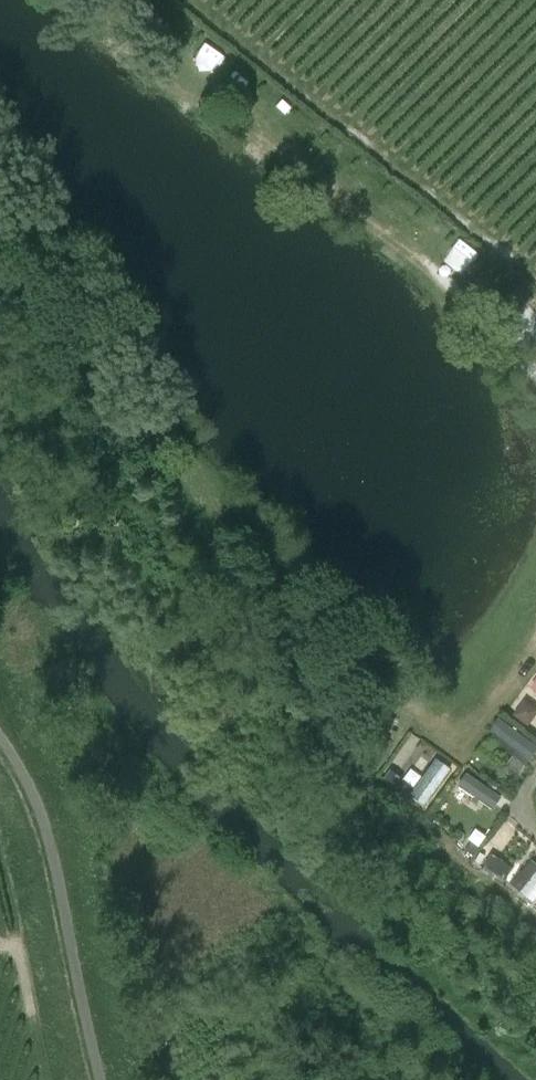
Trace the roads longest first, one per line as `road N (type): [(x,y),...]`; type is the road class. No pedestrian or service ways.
road 1 (residential): [(0,742),(46,835),(101,1079)]

